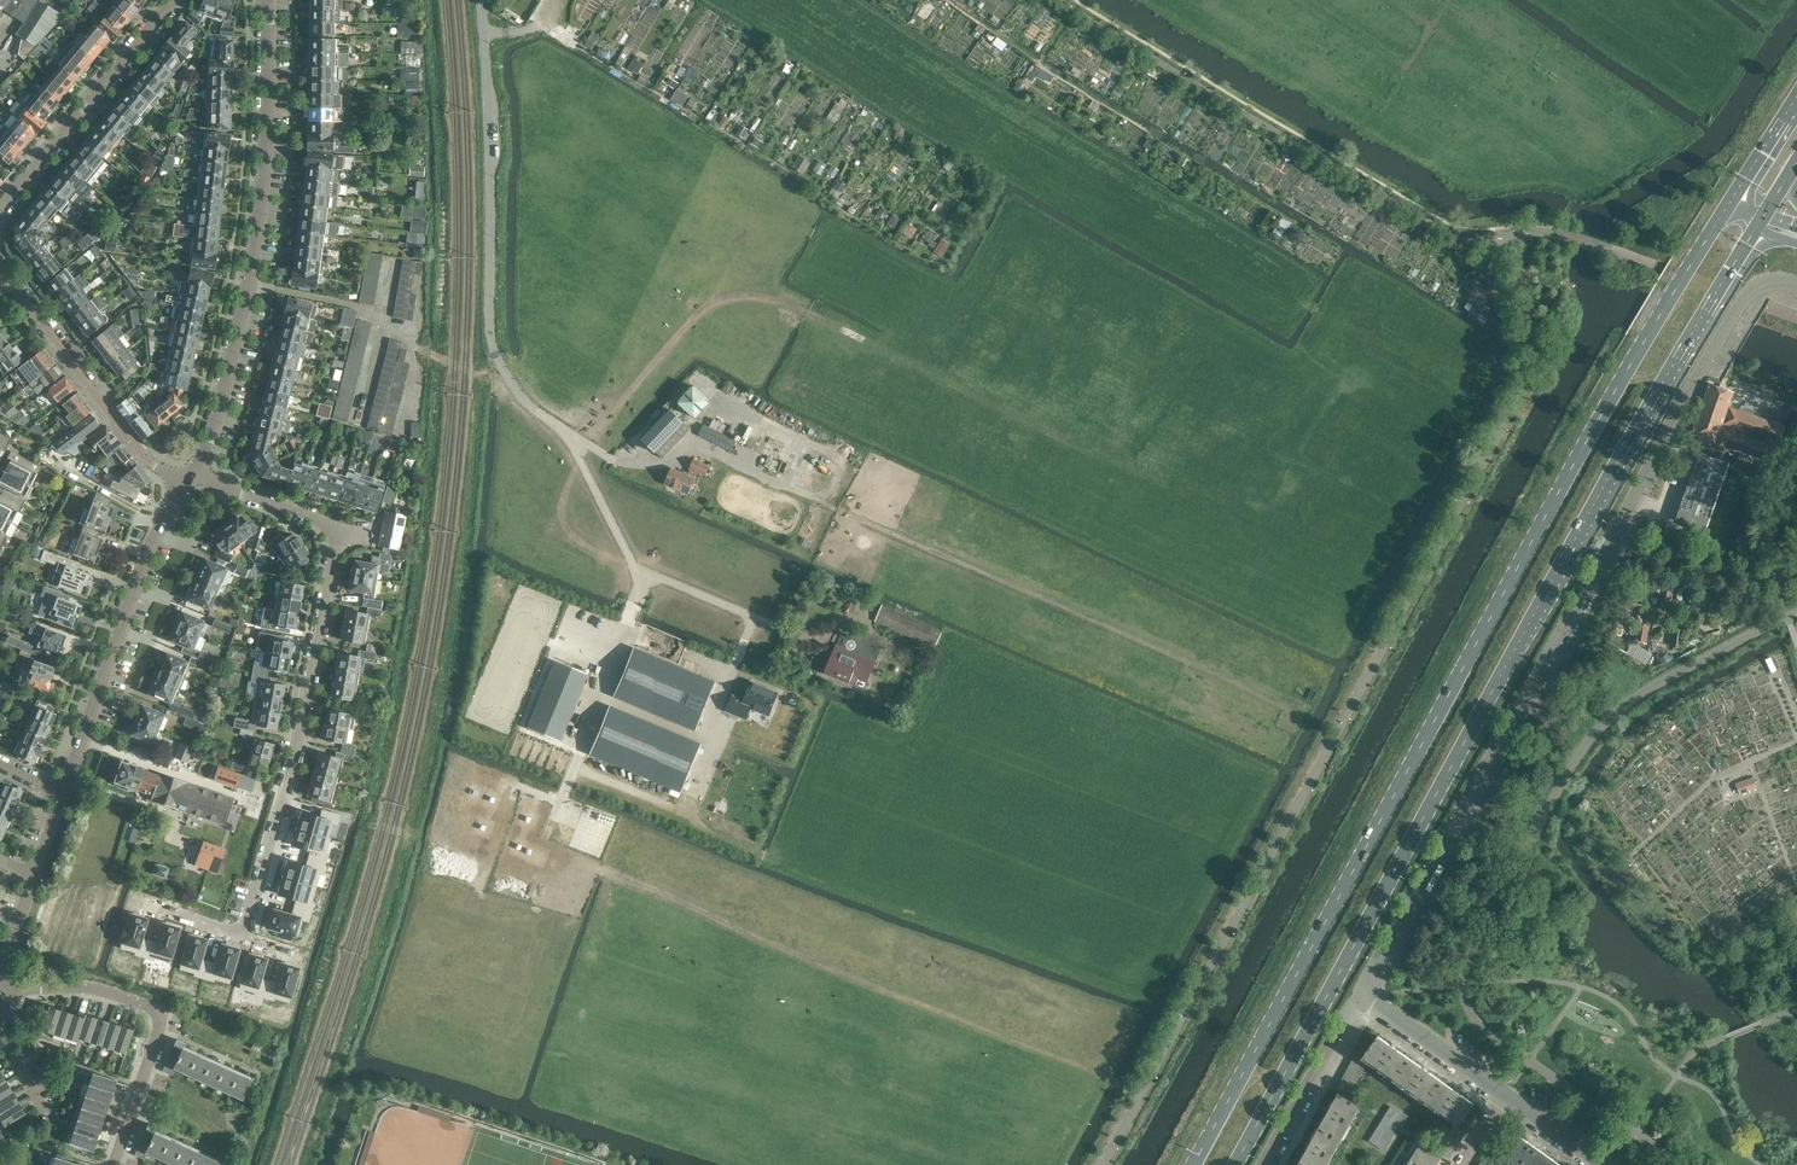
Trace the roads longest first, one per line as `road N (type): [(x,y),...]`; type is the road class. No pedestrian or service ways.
road 1 (primary): [(1729,200),(1642,344),(1194,1164)]
road 2 (primary): [(1237,1164),(1497,680),(1757,229)]
road 3 (tertiary): [(1368,997),(1383,952),(1699,371),(1757,284),(1776,279),(1796,286)]
road 4 (track): [(639,570),(580,458),(696,313),(747,293),(888,354)]
road 5 (tertiary): [(195,467),(210,439),(251,280),(266,140),(267,0)]
road 6 (unclassified): [(527,401),(493,344),(493,113),(480,0)]
road 7 (track): [(787,632),(639,570),(634,606),(562,798)]
road 8 (tertiary): [(62,791),(151,537),(183,483)]
road 9 (residential): [(115,1164),(166,1014),(87,989),(19,987)]
road 10 (residential): [(183,483),(129,438),(0,260)]
road 11 (residential): [(286,791),(340,520)]
road 12 (residential): [(0,213),(175,0)]
road 13 (residential): [(1264,1164),(1350,1006),(1368,997)]
road 14 (track): [(81,739),(263,806)]
road 15 (tertiary): [(1505,1097),(1368,997)]
road 16 (residential): [(340,520),(232,491),(195,467)]
road 17 (residential): [(286,791),(246,937)]
road 18 (primary): [(1796,95),(1729,200)]

